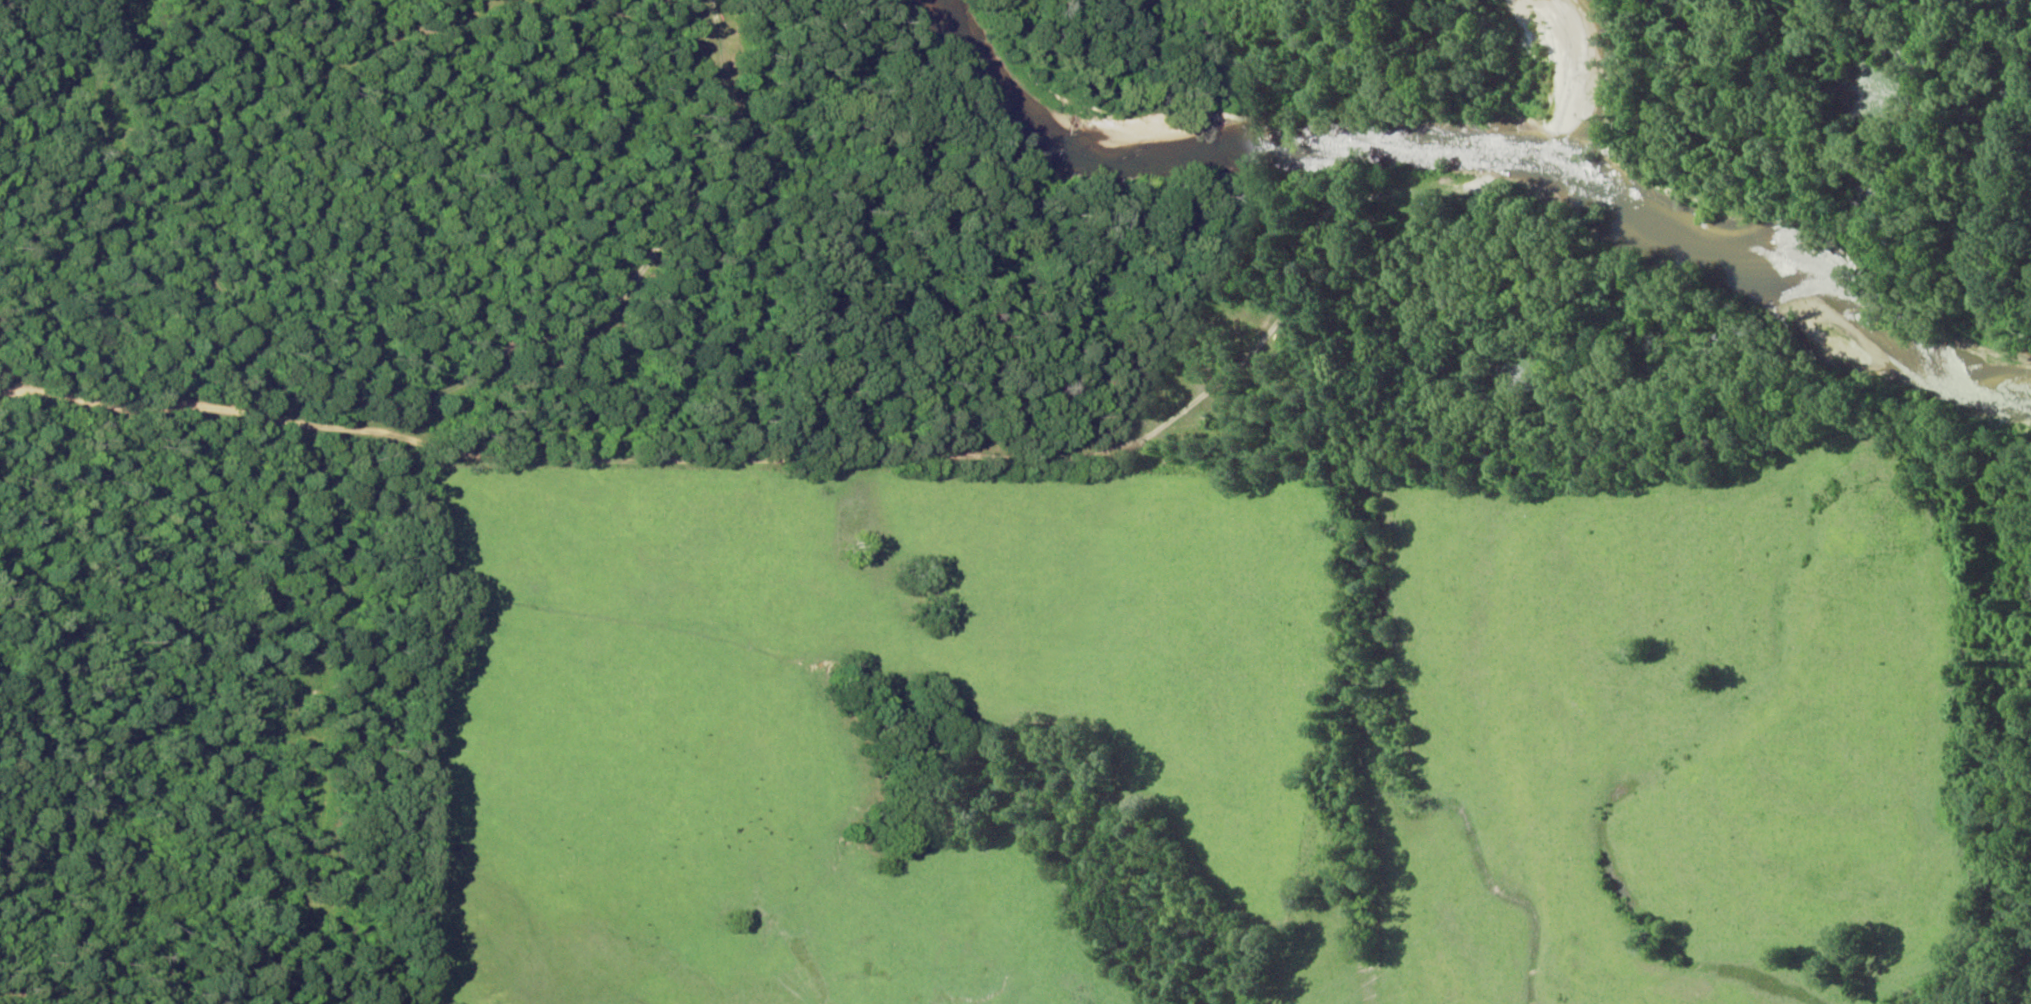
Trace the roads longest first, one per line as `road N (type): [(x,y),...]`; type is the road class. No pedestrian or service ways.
road 1 (residential): [(0,443),(48,425),(599,520),(1185,515),(1373,475)]

